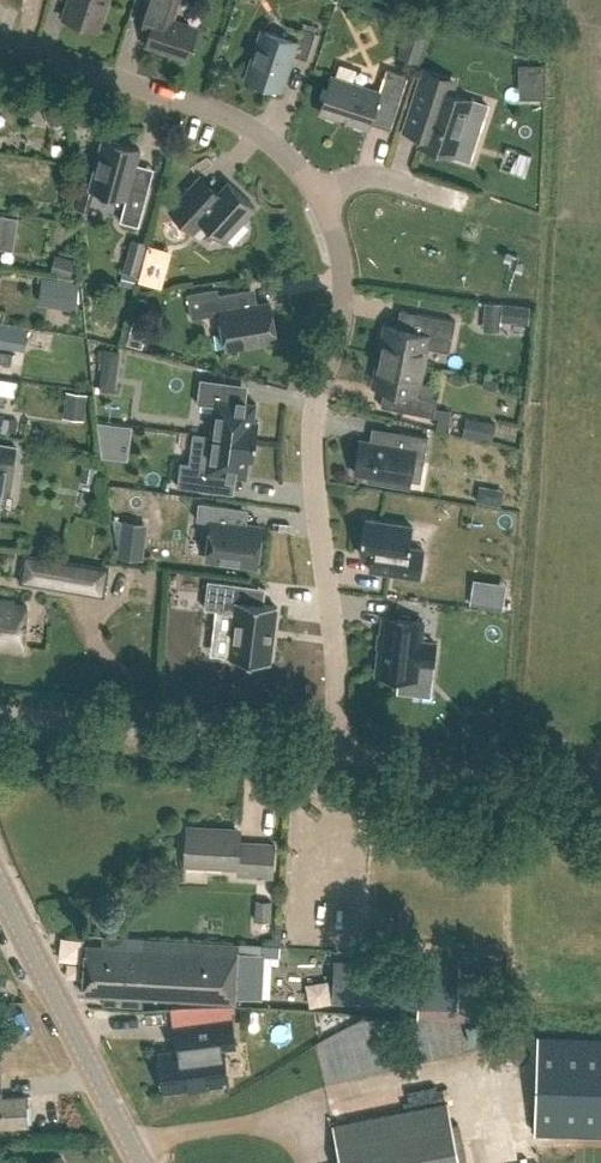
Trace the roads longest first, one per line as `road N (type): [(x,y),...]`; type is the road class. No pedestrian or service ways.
road 1 (residential): [(331,752),(338,683),(315,432),(339,336),(342,286),(318,194)]
road 2 (residential): [(318,194),(256,129),(0,42)]
road 3 (unclassified): [(0,714),(331,752)]
road 4 (tertiary): [(136,1162),(0,881)]
road 5 (unclassified): [(331,752),(600,783)]
road 6 (residential): [(457,201),(369,177),(318,194)]

